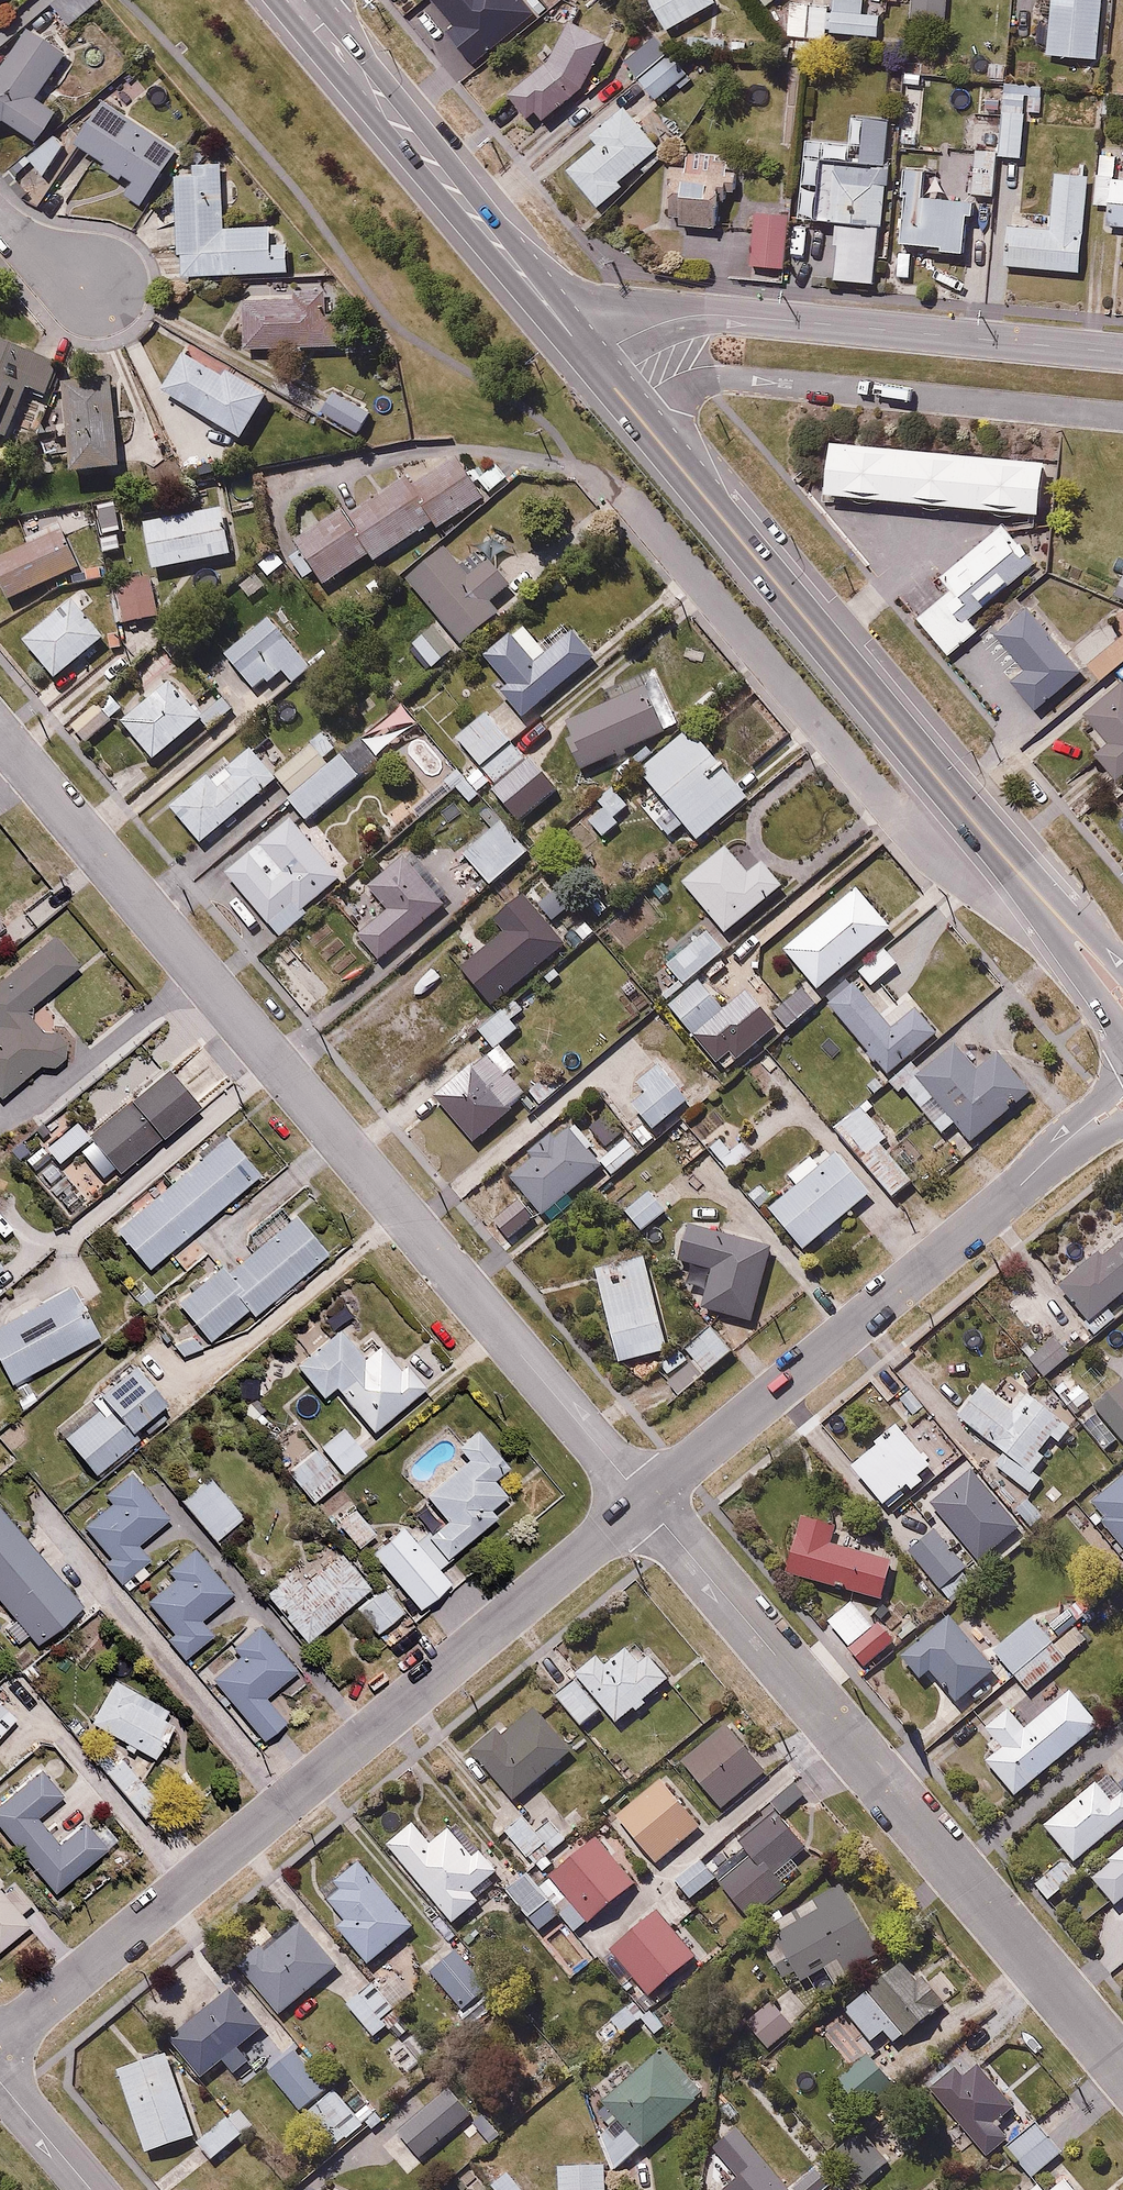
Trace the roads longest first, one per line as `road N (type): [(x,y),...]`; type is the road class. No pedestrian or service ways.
road 1 (residential): [(0,736),(644,1502)]
road 2 (residential): [(644,1502),(0,2041)]
road 3 (residential): [(644,1502),(1122,2070)]
road 4 (primary): [(591,357),(1029,884)]
road 5 (residential): [(591,357),(647,328),(697,315),(1122,354)]
road 6 (residential): [(1042,1166),(644,1502)]
road 7 (primary): [(378,102),(591,357)]
road 8 (primary): [(1122,1037),(1029,884)]
road 9 (residential): [(0,2083),(89,2189)]
road 10 (primary): [(378,102),(298,5)]
road 11 (primary): [(1029,884),(1122,968)]
road 12 (residential): [(1042,1166),(1122,1077)]

